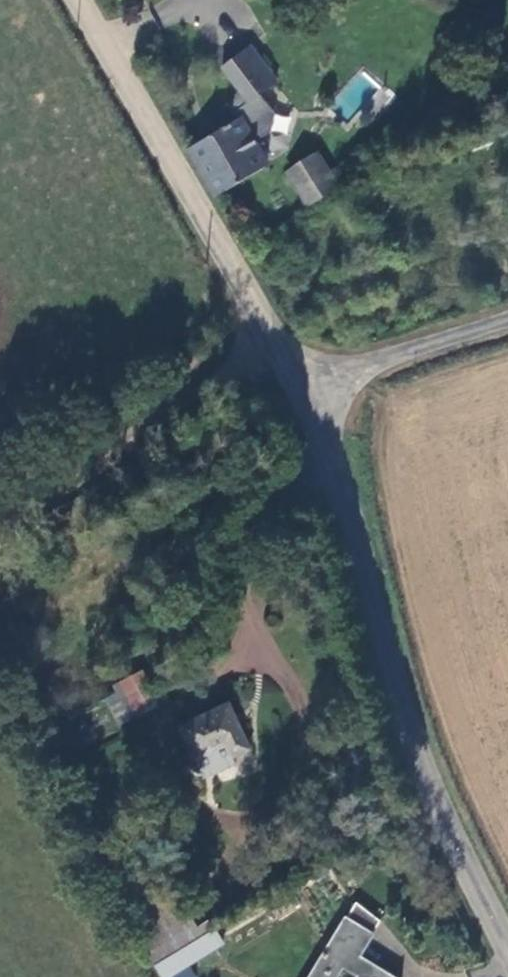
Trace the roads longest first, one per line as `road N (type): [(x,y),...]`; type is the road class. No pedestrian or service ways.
road 1 (tertiary): [(507,941),(459,850),(402,709),(308,390)]
road 2 (tertiary): [(308,390),(81,0)]
road 3 (track): [(278,345),(0,527)]
road 4 (unclassified): [(507,326),(308,390)]

